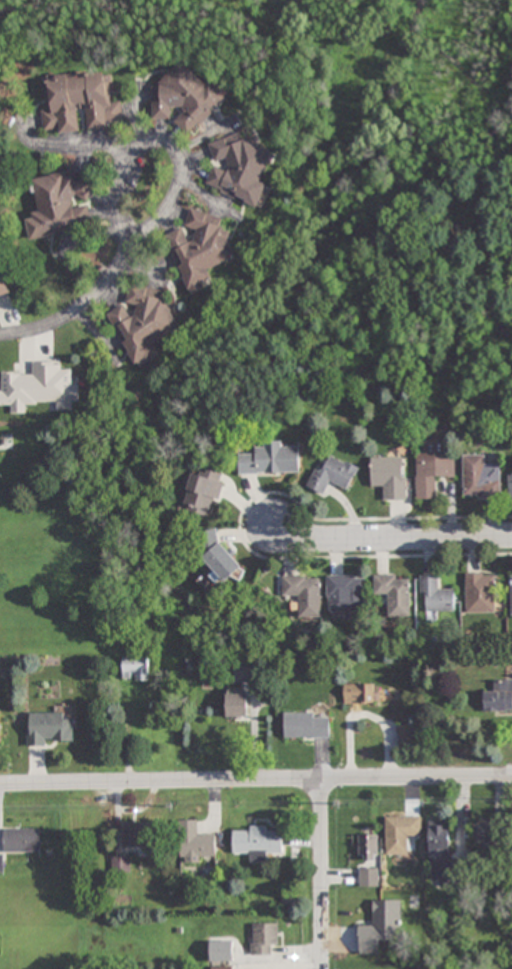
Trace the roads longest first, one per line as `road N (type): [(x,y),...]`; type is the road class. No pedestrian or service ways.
road 1 (residential): [(511,778),(0,788)]
road 2 (residential): [(511,540),(310,544),(279,534)]
road 3 (residential): [(0,337),(48,325),(98,286),(152,179)]
road 4 (residential): [(322,968),(323,780)]

